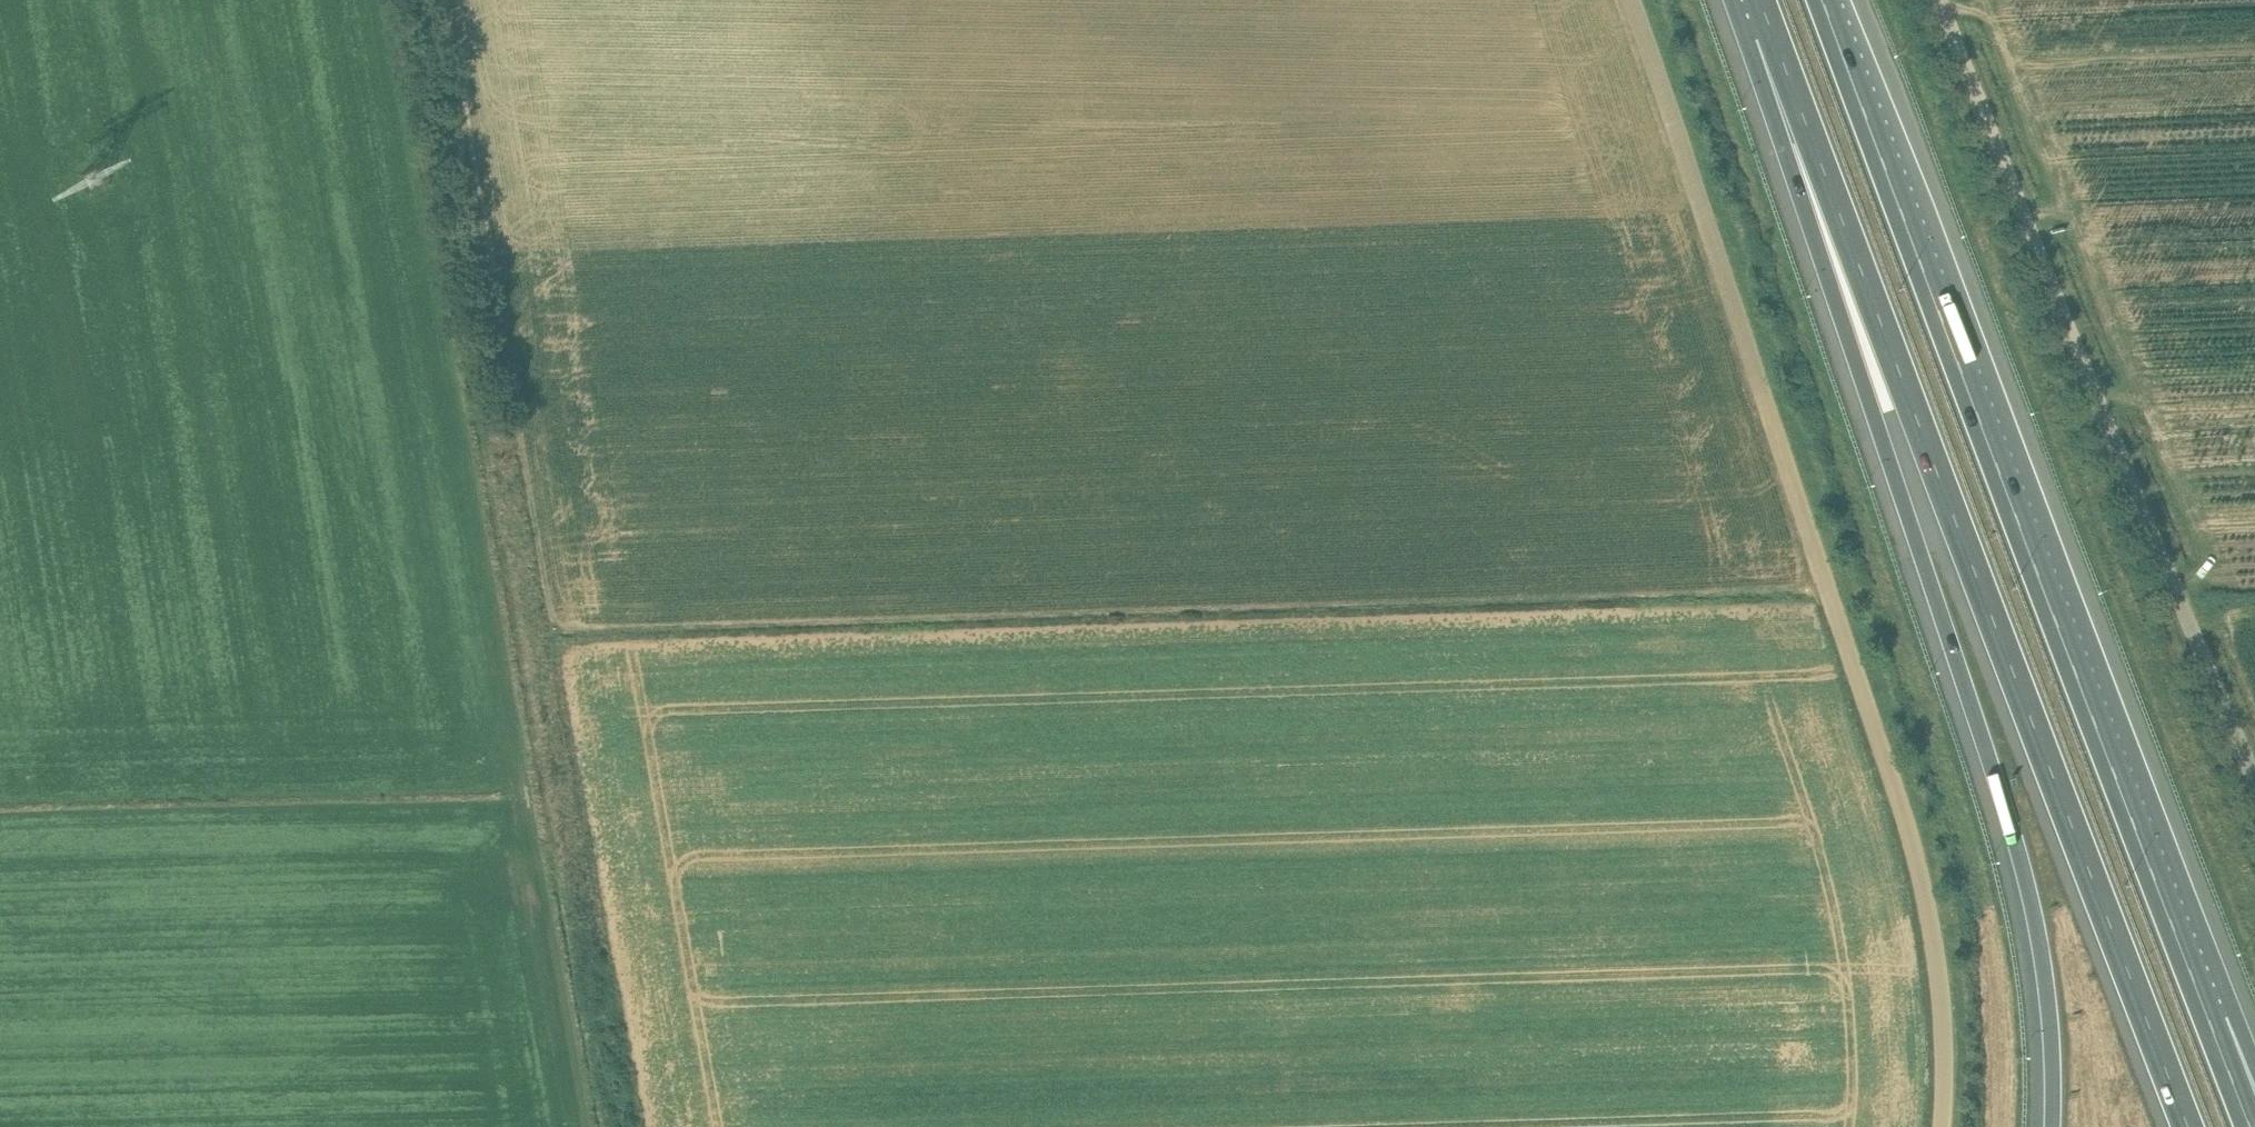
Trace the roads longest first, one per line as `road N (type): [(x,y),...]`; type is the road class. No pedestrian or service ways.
road 1 (unclassified): [(1957,1126),(1950,927),(1934,863),(1638,0)]
road 2 (motorway): [(1772,33),(2185,1126)]
road 3 (motorway): [(1772,33),(1839,306),(2039,924),(2051,1126)]
road 4 (motorway): [(2211,1020),(1827,0)]
road 5 (unclassified): [(2254,771),(1943,0)]

